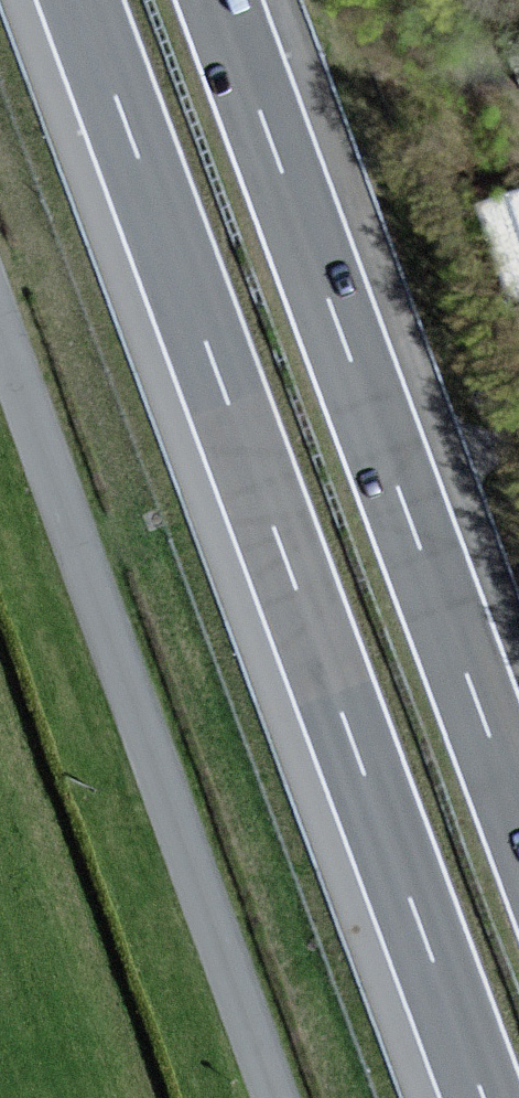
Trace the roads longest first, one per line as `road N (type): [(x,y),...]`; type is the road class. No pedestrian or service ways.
road 1 (motorway): [(79,0),(483,1097)]
road 2 (motorway): [(518,810),(221,0)]
road 3 (unclassified): [(276,1097),(0,328)]

